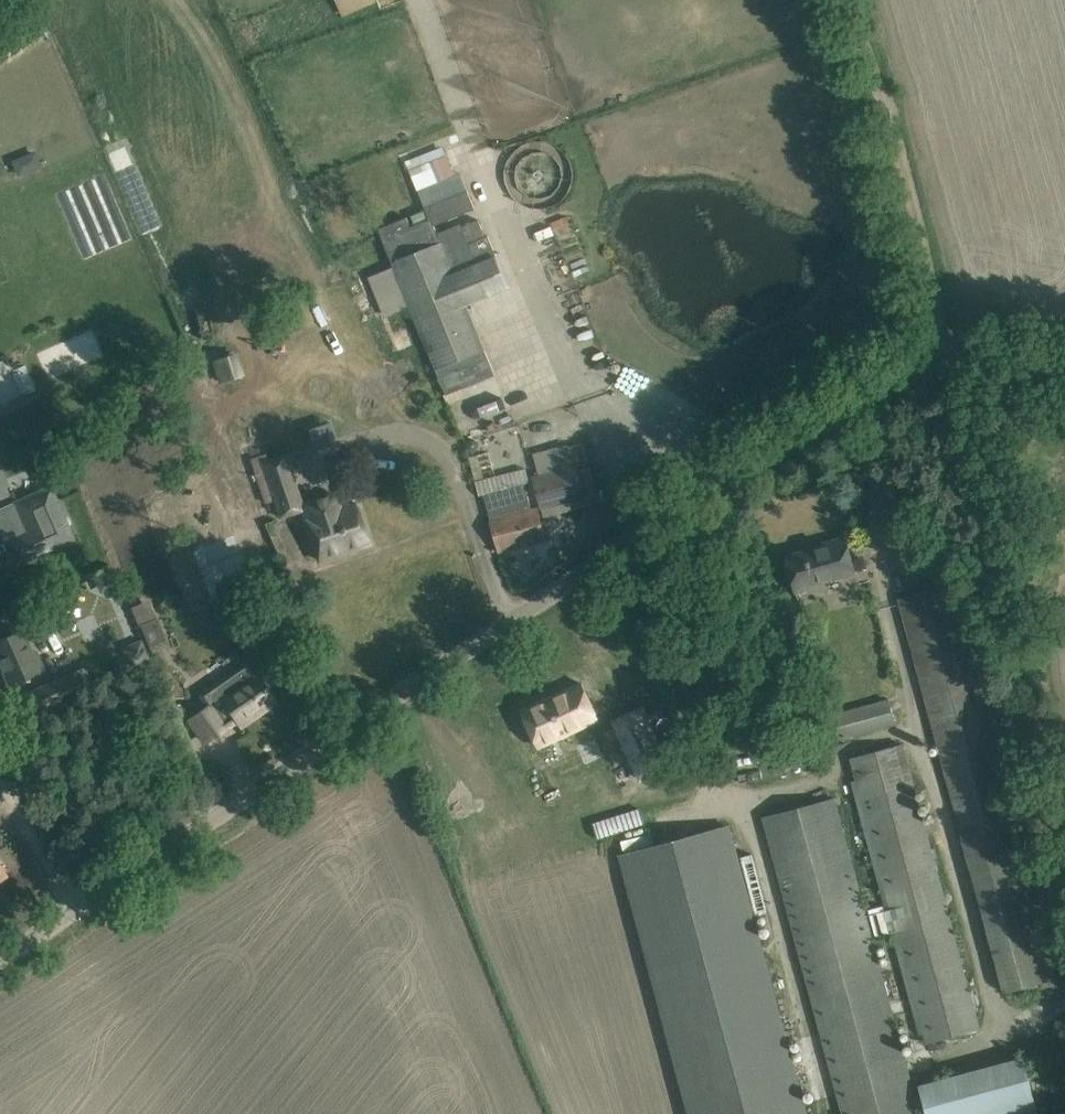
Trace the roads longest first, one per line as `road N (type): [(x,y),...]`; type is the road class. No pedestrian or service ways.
road 1 (unclassified): [(67,910),(907,355),(1064,358)]
road 2 (track): [(947,350),(860,0)]
road 3 (unclassified): [(0,778),(67,910)]

